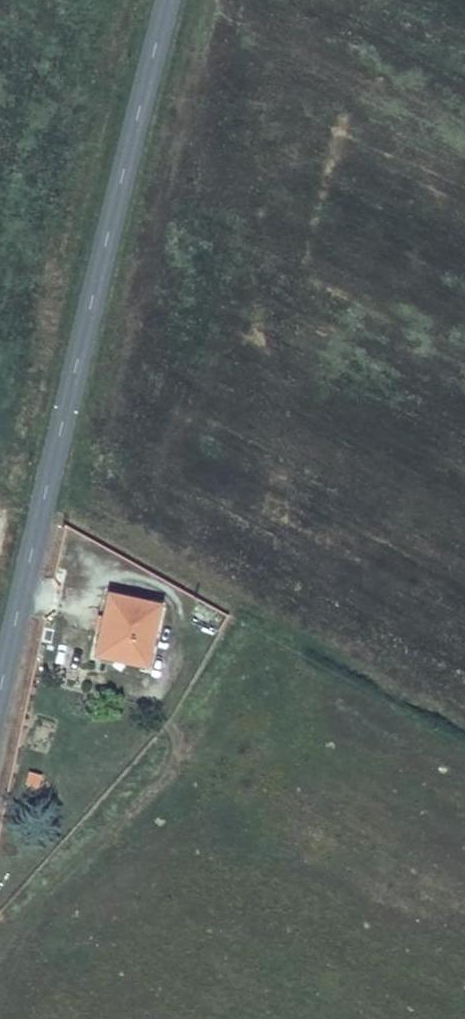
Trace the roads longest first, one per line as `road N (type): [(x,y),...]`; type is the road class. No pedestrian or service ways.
road 1 (tertiary): [(173,0),(66,470),(0,667)]

